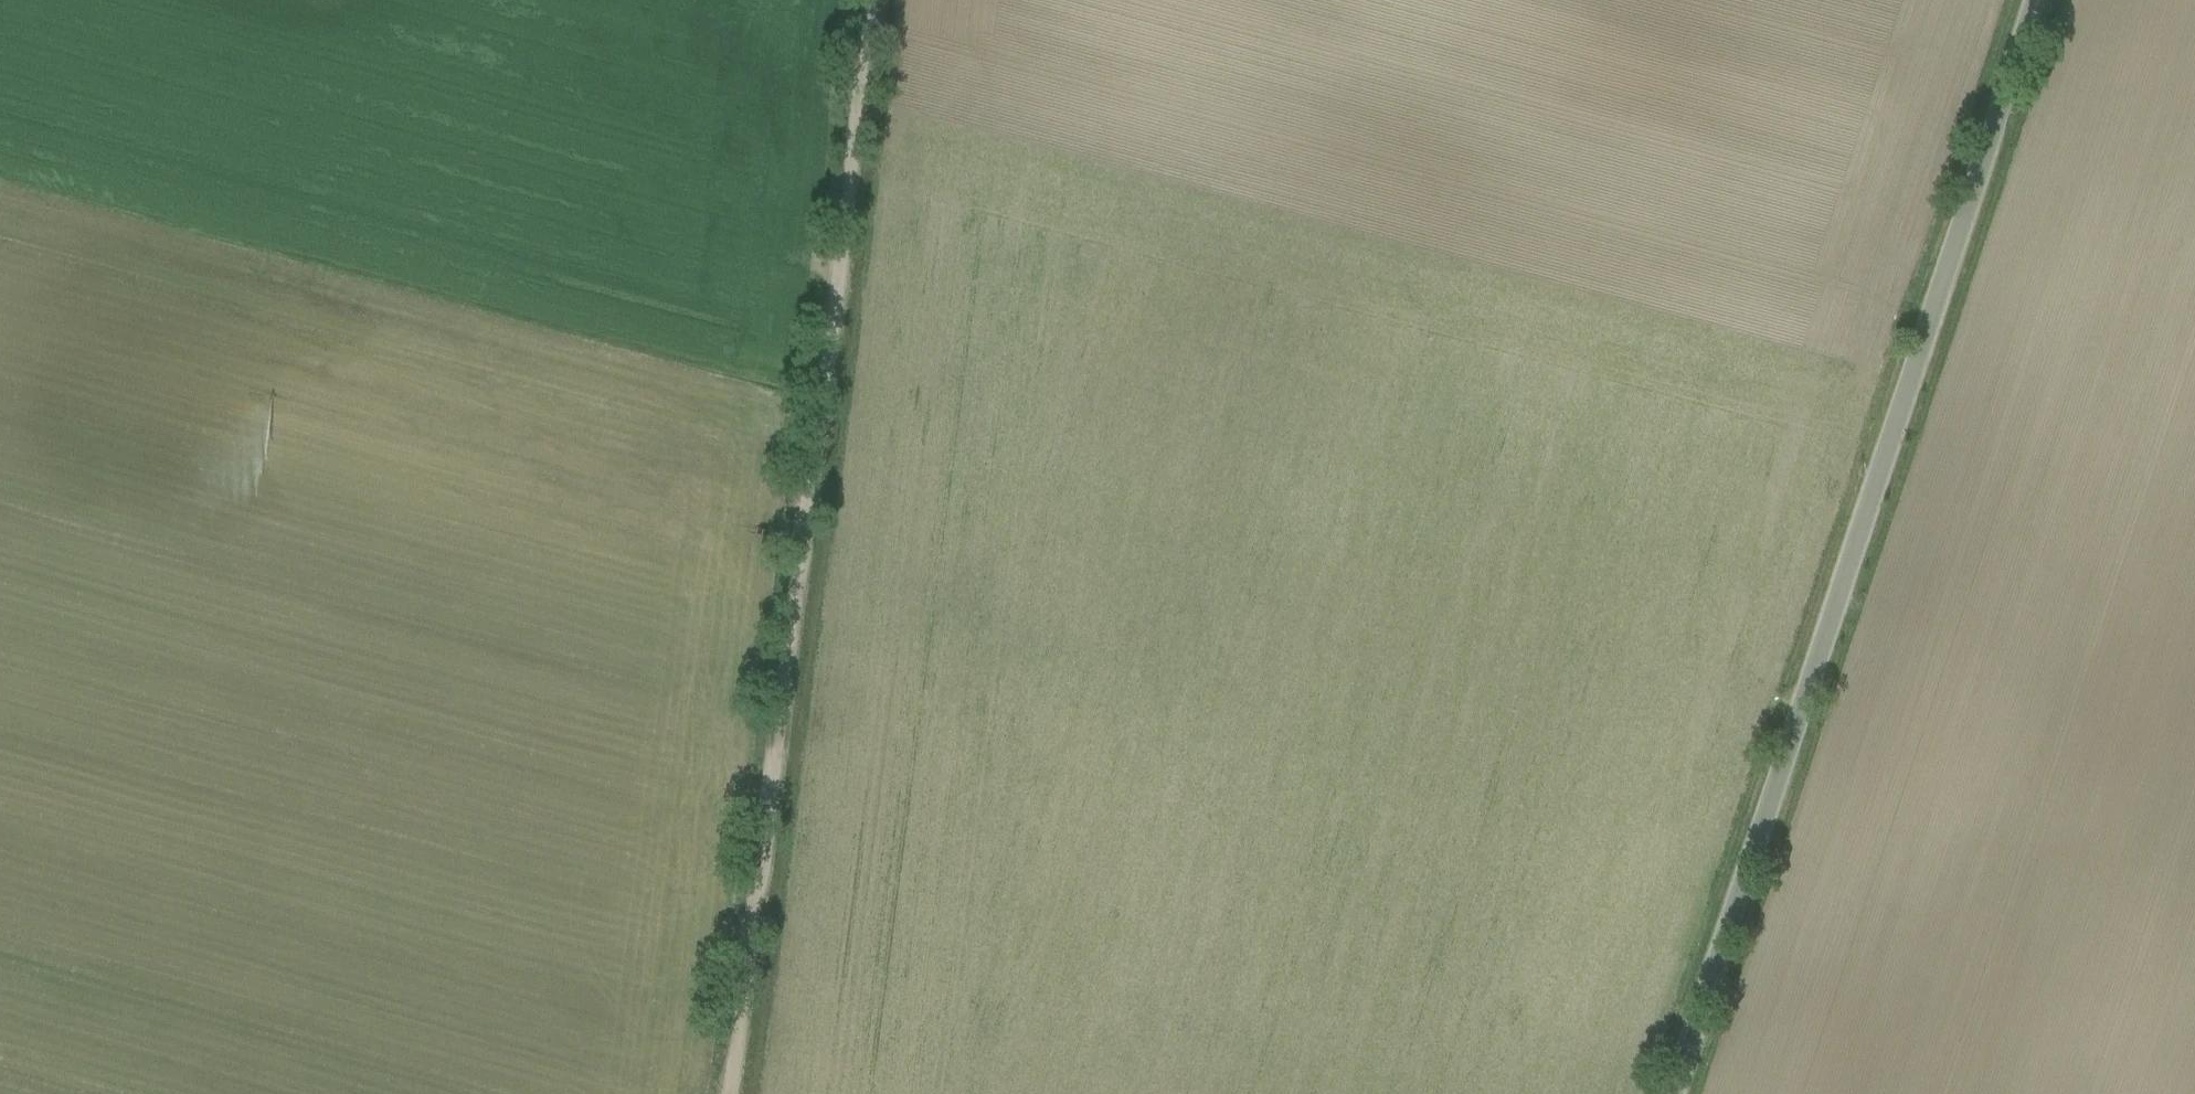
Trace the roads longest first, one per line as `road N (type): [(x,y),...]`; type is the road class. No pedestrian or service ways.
road 1 (unclassified): [(1681,1093),(2044,0)]
road 2 (track): [(729,1093),(872,0)]

